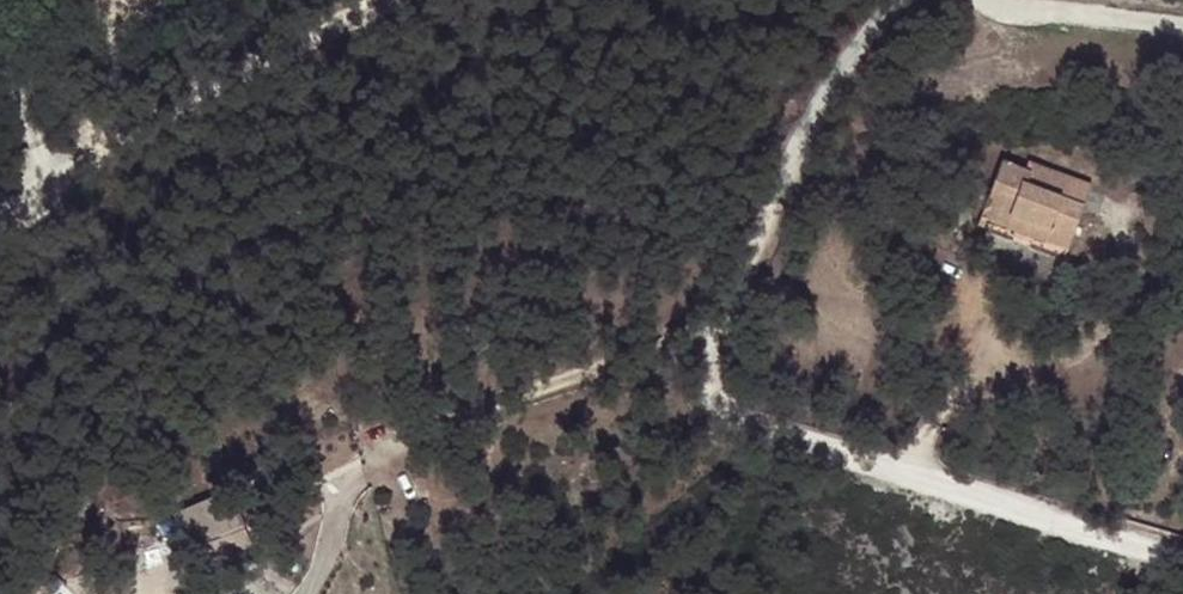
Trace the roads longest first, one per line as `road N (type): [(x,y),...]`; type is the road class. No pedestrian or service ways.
road 1 (residential): [(699,342),(703,380),(727,409),(1182,558)]
road 2 (unclassified): [(0,227),(378,0)]
road 3 (residential): [(886,0),(827,77),(699,342)]
road 4 (residential): [(699,342),(463,414),(374,456)]
road 5 (unclassified): [(999,0),(1182,27)]

